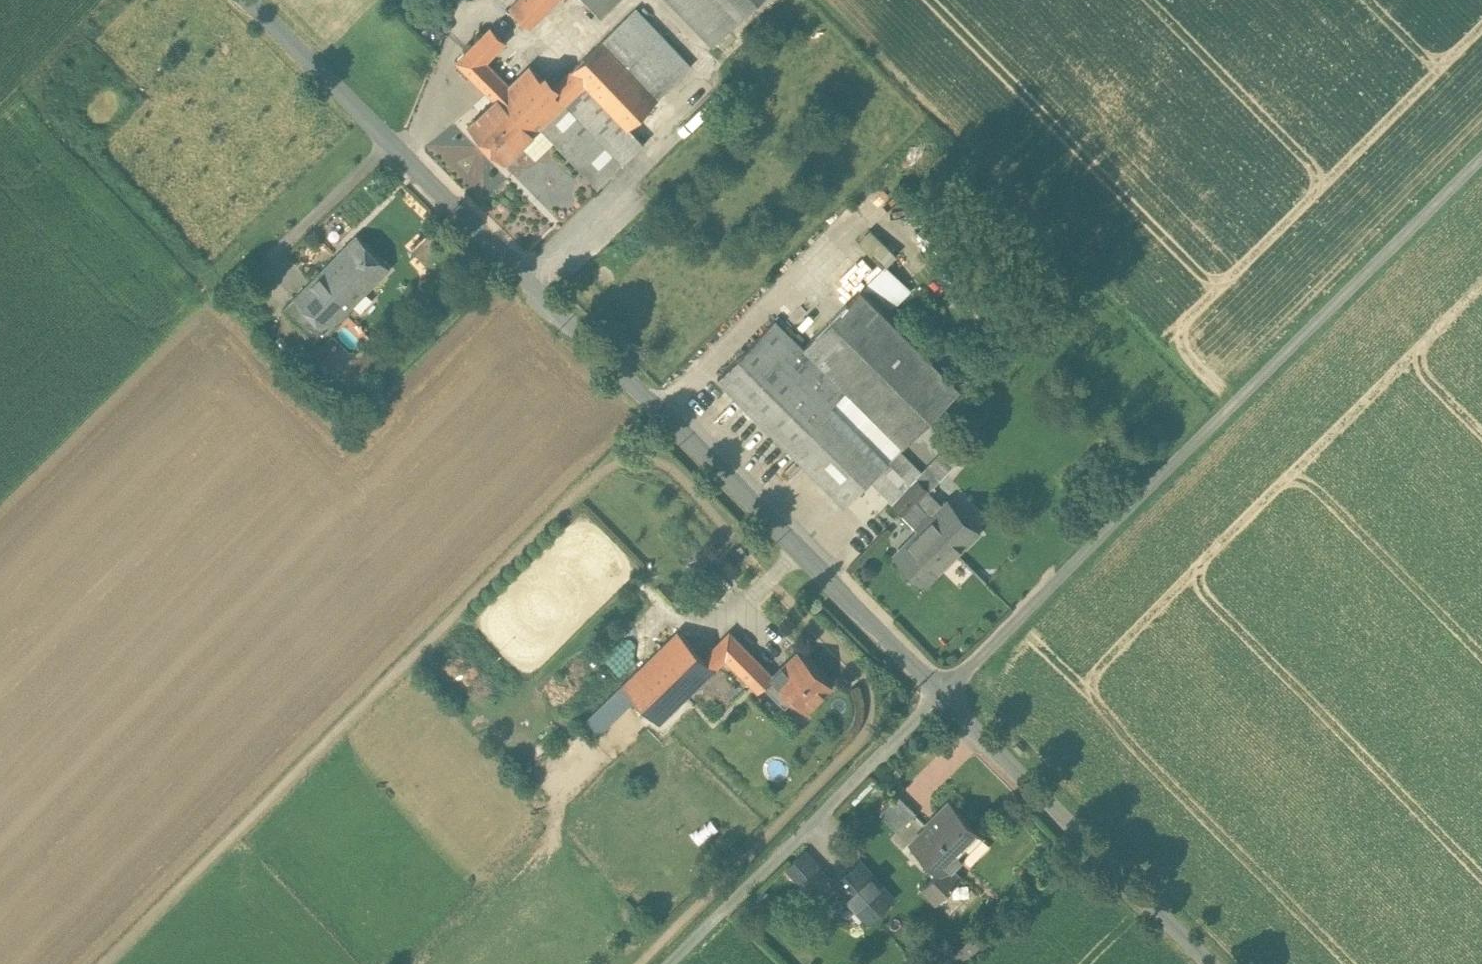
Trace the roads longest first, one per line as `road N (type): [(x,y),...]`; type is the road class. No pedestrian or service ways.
road 1 (tertiary): [(242,0),(1220,963)]

